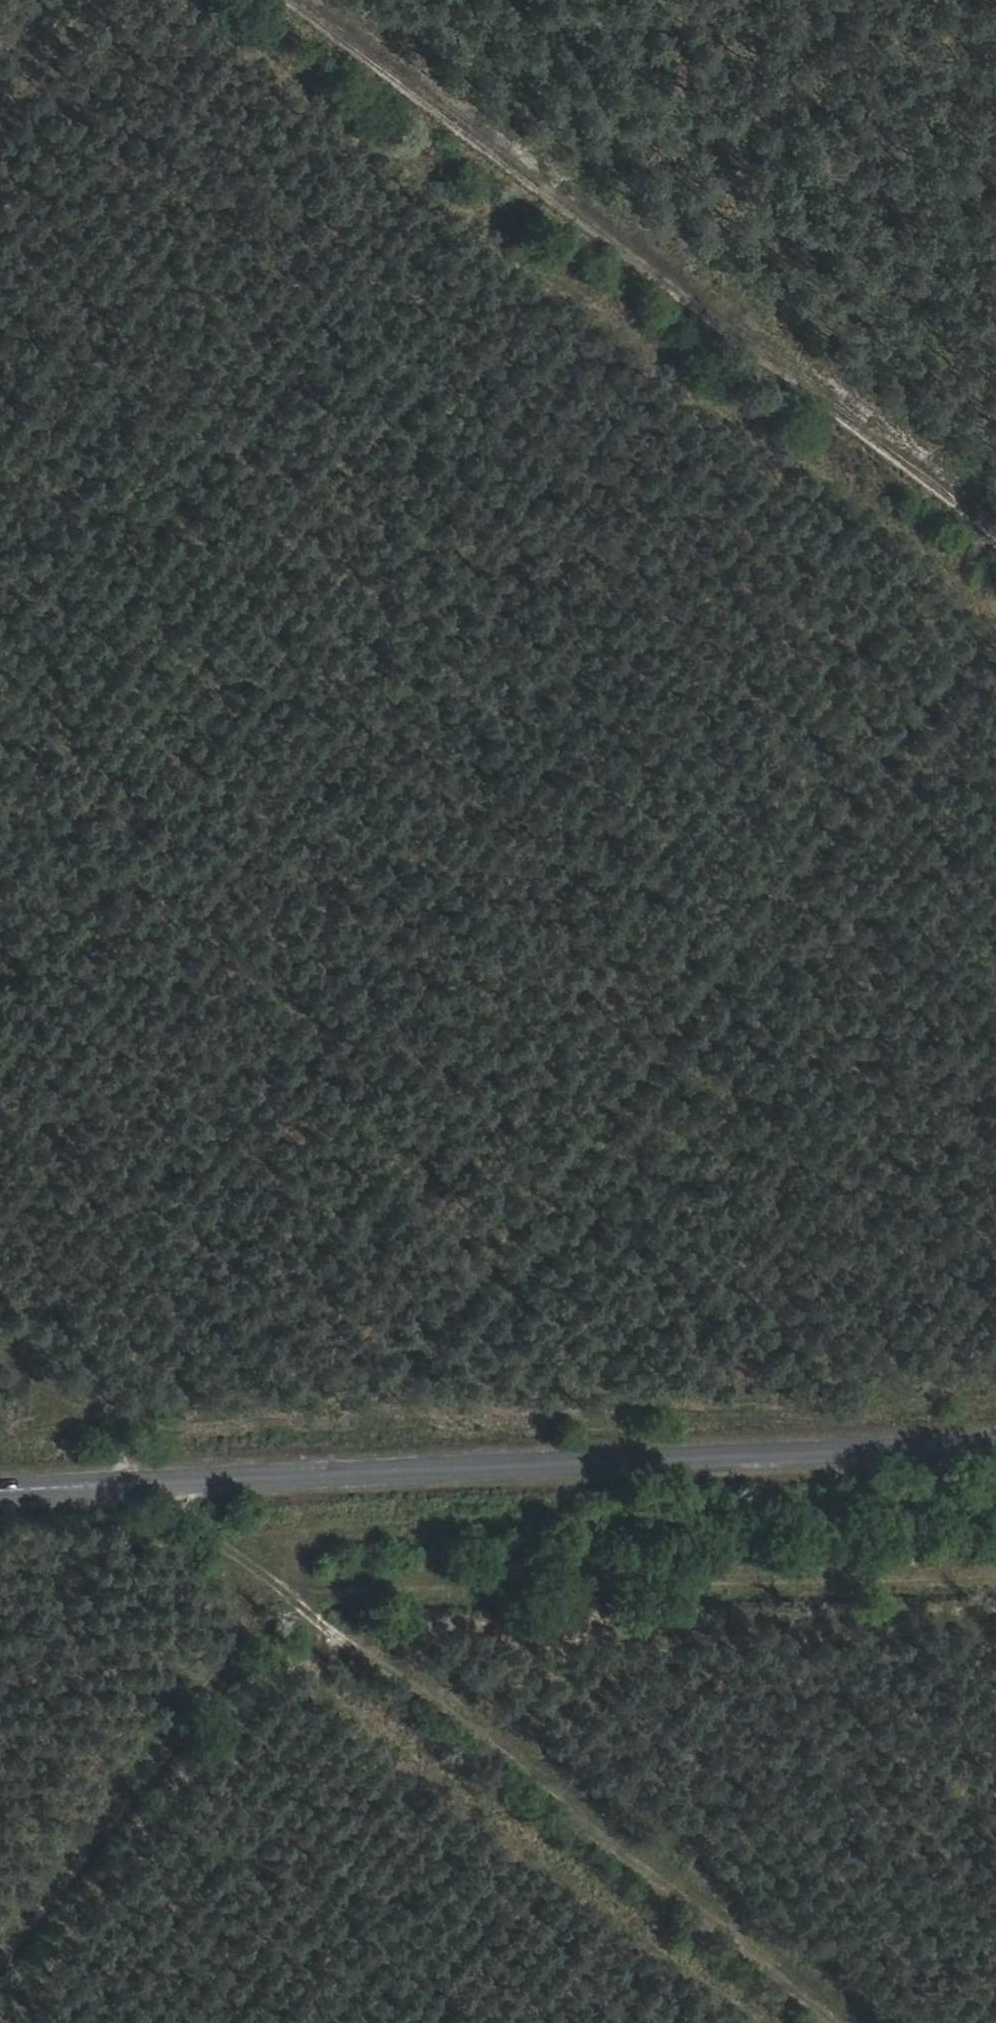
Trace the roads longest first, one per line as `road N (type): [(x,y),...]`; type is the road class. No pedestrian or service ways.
road 1 (track): [(838,2022),(240,1551),(0,1352)]
road 2 (tertiary): [(0,1480),(995,1436)]
road 3 (track): [(995,505),(324,0)]

